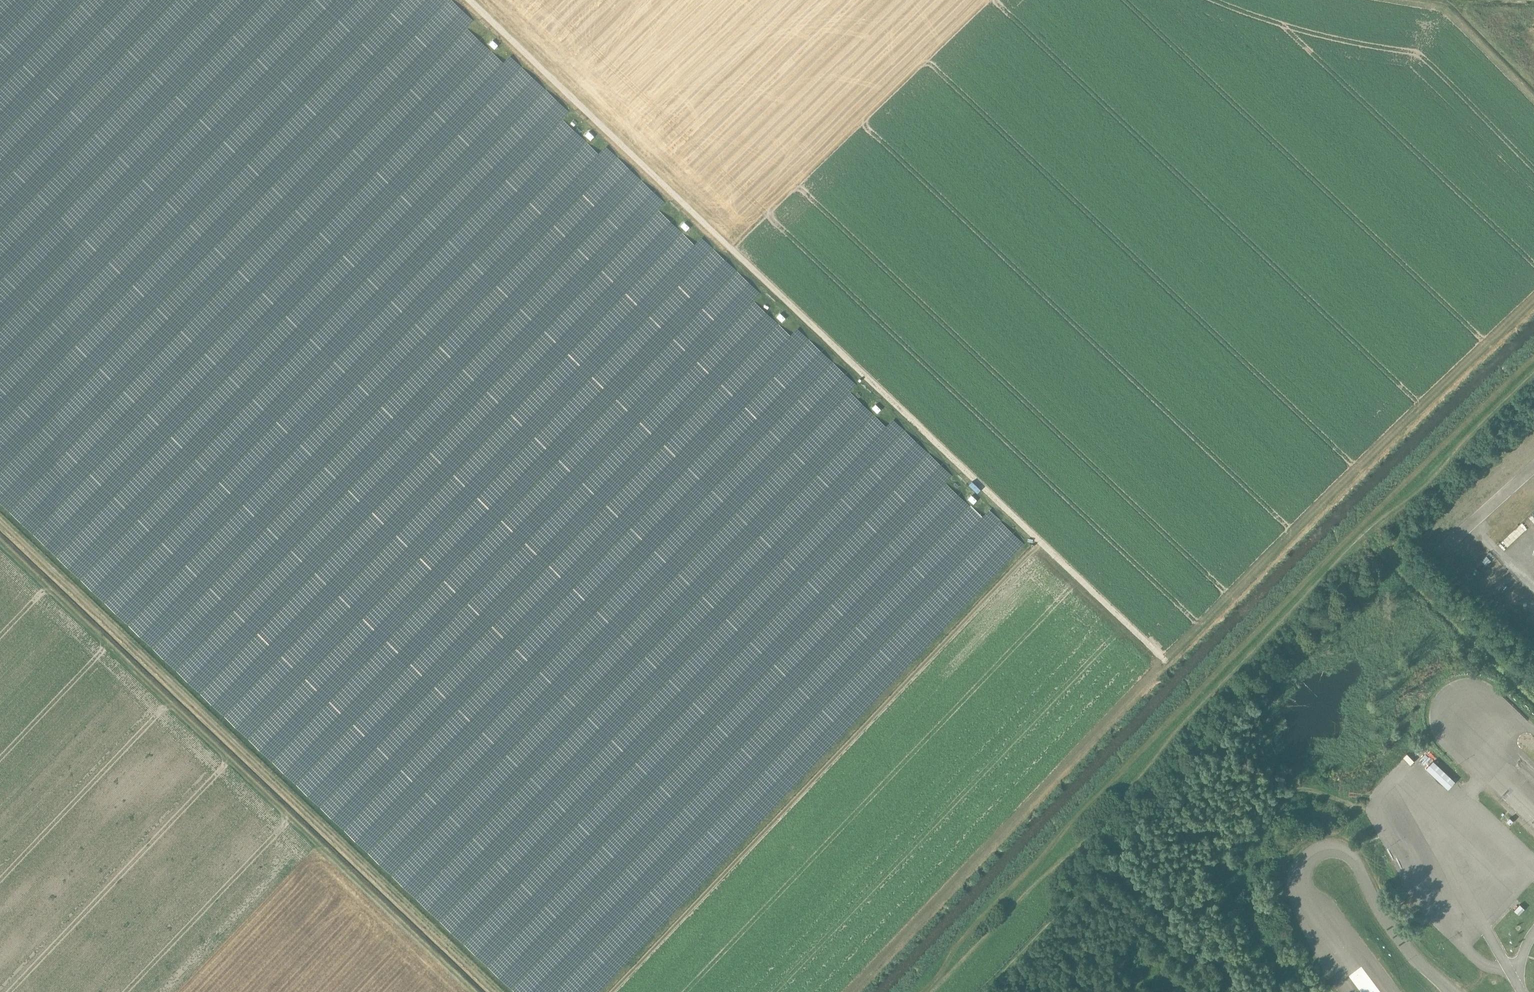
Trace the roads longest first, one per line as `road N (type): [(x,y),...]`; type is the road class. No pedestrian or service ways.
road 1 (track): [(467,0),(1169,662)]
road 2 (track): [(1153,976),(1162,948),(1129,911),(1077,899),(986,991)]

